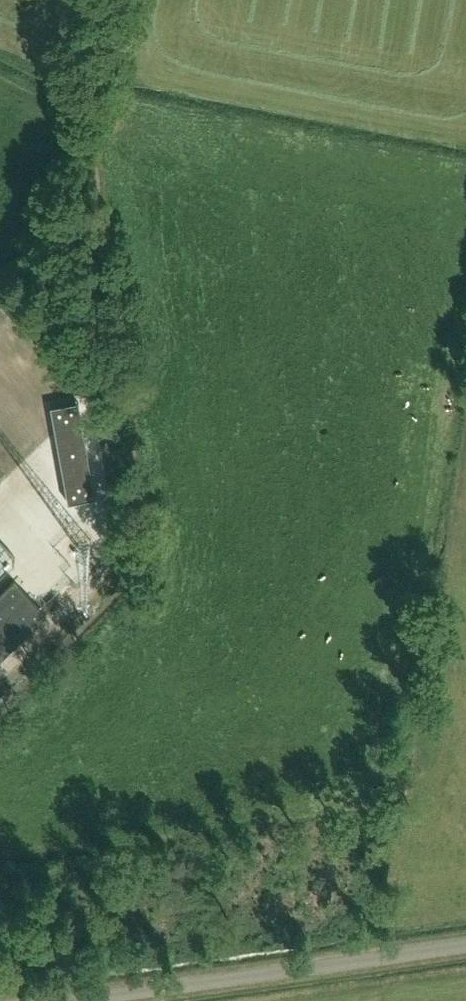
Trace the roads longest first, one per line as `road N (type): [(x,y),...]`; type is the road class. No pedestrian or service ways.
road 1 (unclassified): [(465,945),(58,1000)]

